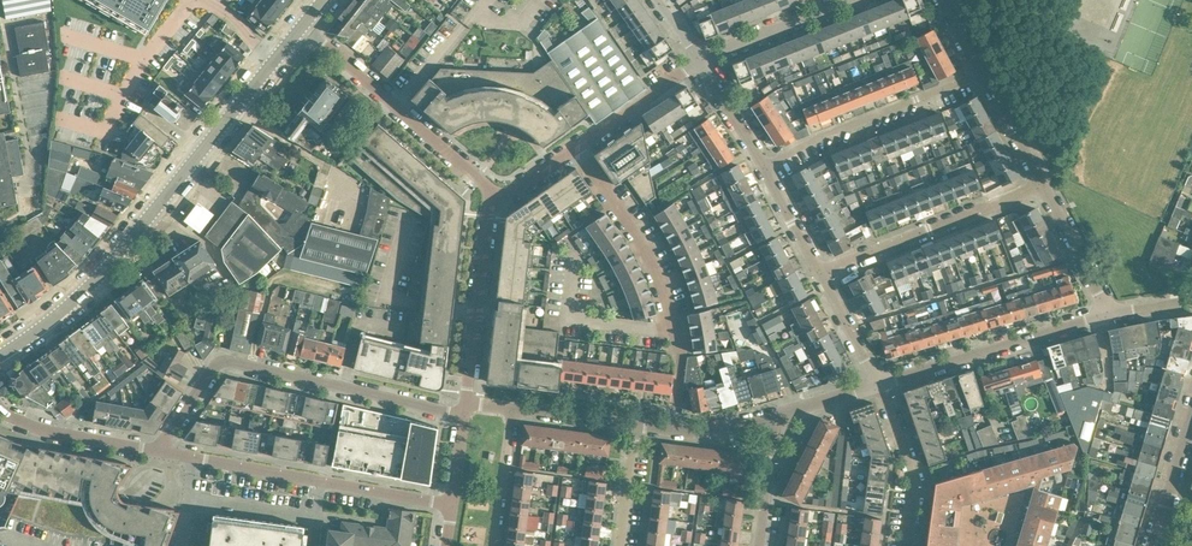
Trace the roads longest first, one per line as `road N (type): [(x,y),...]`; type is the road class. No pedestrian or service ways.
road 1 (tertiary): [(0,357),(97,279),(274,61)]
road 2 (residential): [(464,415),(220,360),(156,451)]
road 3 (residential): [(576,148),(646,251),(670,306),(682,354),(673,430)]
road 4 (residential): [(486,186),(303,25)]
road 5 (residential): [(1109,314),(878,385)]
road 6 (residential): [(819,273),(1041,186)]
road 7 (residential): [(981,74),(763,168)]
road 8 (residential): [(465,402),(487,209)]
road 9 (residential): [(156,451),(323,482)]
road 10 (residential): [(903,545),(909,473),(878,385)]
road 11 (residential): [(0,408),(48,430),(156,451)]
road 12 (residential): [(698,61),(847,0)]
road 13 (residential): [(576,148),(698,61)]
road 14 (residential): [(1109,314),(1041,186)]
road 15 (residential): [(496,545),(514,409)]
road 16 (residential): [(1156,545),(1191,417)]
road 17 (residential): [(323,482),(452,505)]
road 18 (residential): [(758,545),(778,417)]
road 19 (residential): [(1041,186),(981,74)]
road 20 (residential): [(819,273),(878,385)]
road 21 (residential): [(698,61),(763,168)]
road 22 (residential): [(616,545),(633,425)]
road 23 (residential): [(633,425),(514,409)]

